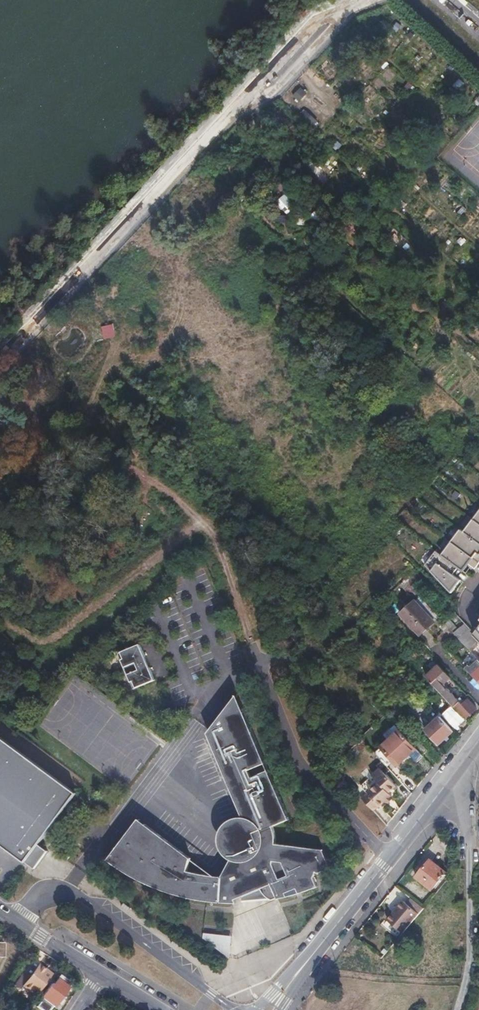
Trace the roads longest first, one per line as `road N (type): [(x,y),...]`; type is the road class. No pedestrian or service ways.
road 1 (residential): [(390,857),(293,748),(251,644)]
road 2 (residential): [(459,767),(469,822),(472,962),(459,1009)]
road 3 (tertiary): [(390,857),(268,1009)]

